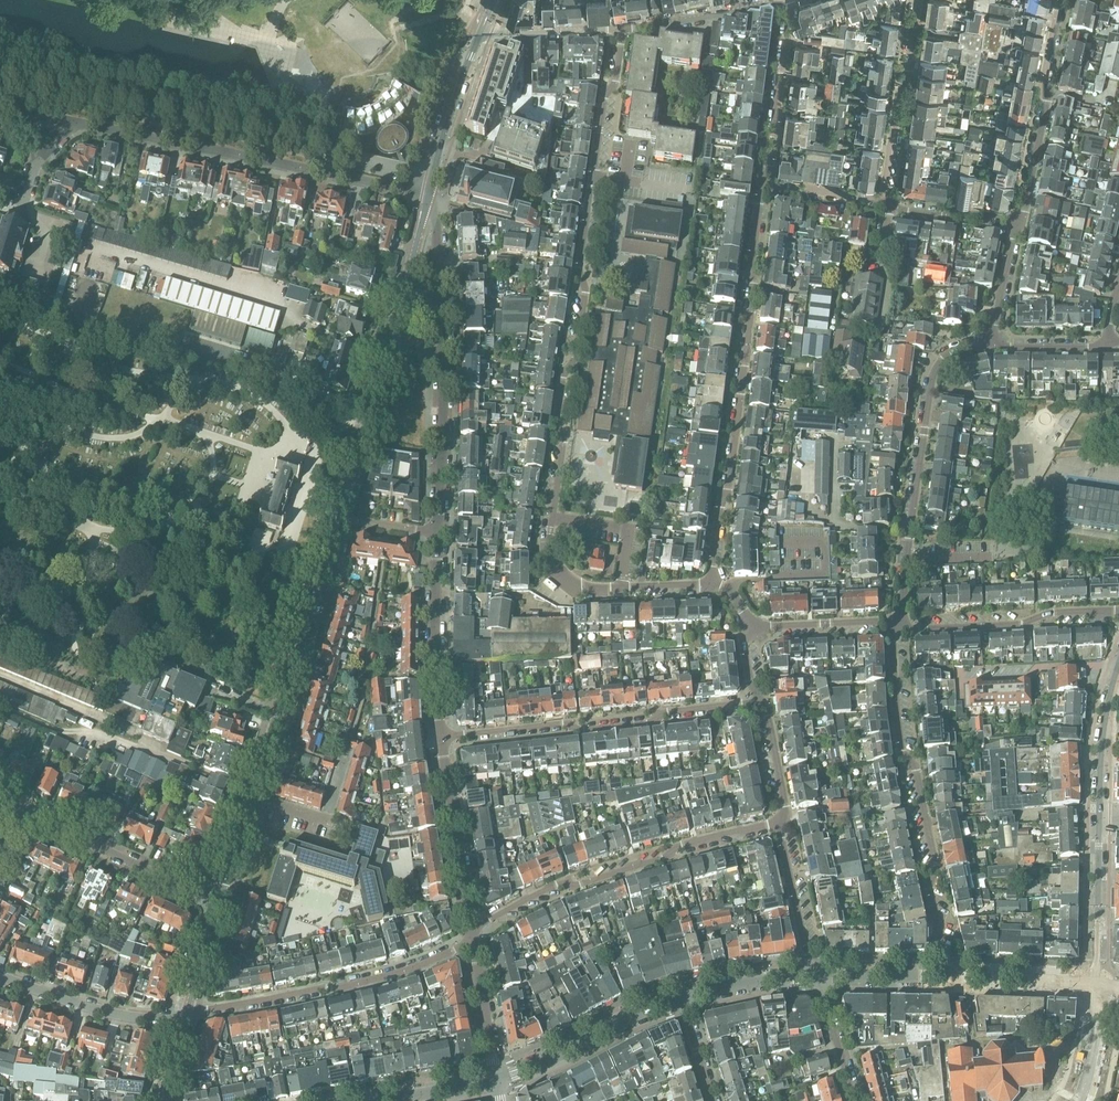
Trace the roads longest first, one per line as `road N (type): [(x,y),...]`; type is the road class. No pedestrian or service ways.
road 1 (residential): [(553,517),(583,296),(580,263),(605,95),(618,77),(624,29)]
road 2 (residential): [(710,584),(729,489),(762,184)]
road 3 (tertiary): [(220,903),(339,519)]
road 4 (residential): [(897,624),(903,752),(916,769),(948,976)]
road 5 (residential): [(78,123),(429,192)]
road 6 (residential): [(471,929),(561,883),(576,886),(783,824)]
road 7 (residential): [(762,703),(585,729),(562,723),(441,737)]
road 8 (residential): [(187,1013),(337,988),(473,942)]
road 9 (residential): [(906,561),(933,373),(955,350),(990,346)]
road 10 (residential): [(1017,221),(1049,106),(1042,88),(1058,7),(1069,0)]
road 11 (residential): [(438,532),(441,304)]
road 12 (tertiary): [(339,519),(400,304)]
road 13 (residential): [(1118,613),(897,624)]
road 14 (residential): [(220,903),(27,813)]
road 15 (residential): [(889,208),(884,187),(913,0)]
road 16 (residential): [(441,737),(438,532)]
road 17 (tertiary): [(681,999),(497,1079)]
road 18 (residential): [(471,929),(441,737)]
road 19 (residential): [(0,976),(117,1014),(187,1013)]
road 20 (residential): [(762,184),(789,0)]
road 21 (tertiary): [(429,192),(482,30)]
road 22 (tertiary): [(1099,819),(1097,984)]
road 23 (residential): [(624,29),(785,0)]
road 24 (residential): [(959,681),(1118,665)]
road 25 (tertiary): [(1118,665),(1103,726),(1099,819)]
road 26 (residential): [(814,975),(783,824)]
road 27 (tertiary): [(1097,984),(948,976)]
road 28 (residential): [(897,624),(752,627)]
road 29 (residential): [(482,30),(624,29)]
road 30 (residential): [(621,589),(629,527),(553,517)]
road 31 (residential): [(497,1079),(473,942)]
road 32 (tertiary): [(814,975),(681,999)]
road 33 (tertiary): [(948,976),(814,975)]
road 34 (residential): [(854,1100),(814,975)]
road 35 (residential): [(889,208),(762,184)]
road 36 (residential): [(1017,221),(889,208)]
road 37 (residential): [(990,346),(1017,221)]
road 38 (residential): [(783,824),(762,703)]
road 39 (residential): [(621,589),(567,578),(551,550),(553,517)]

